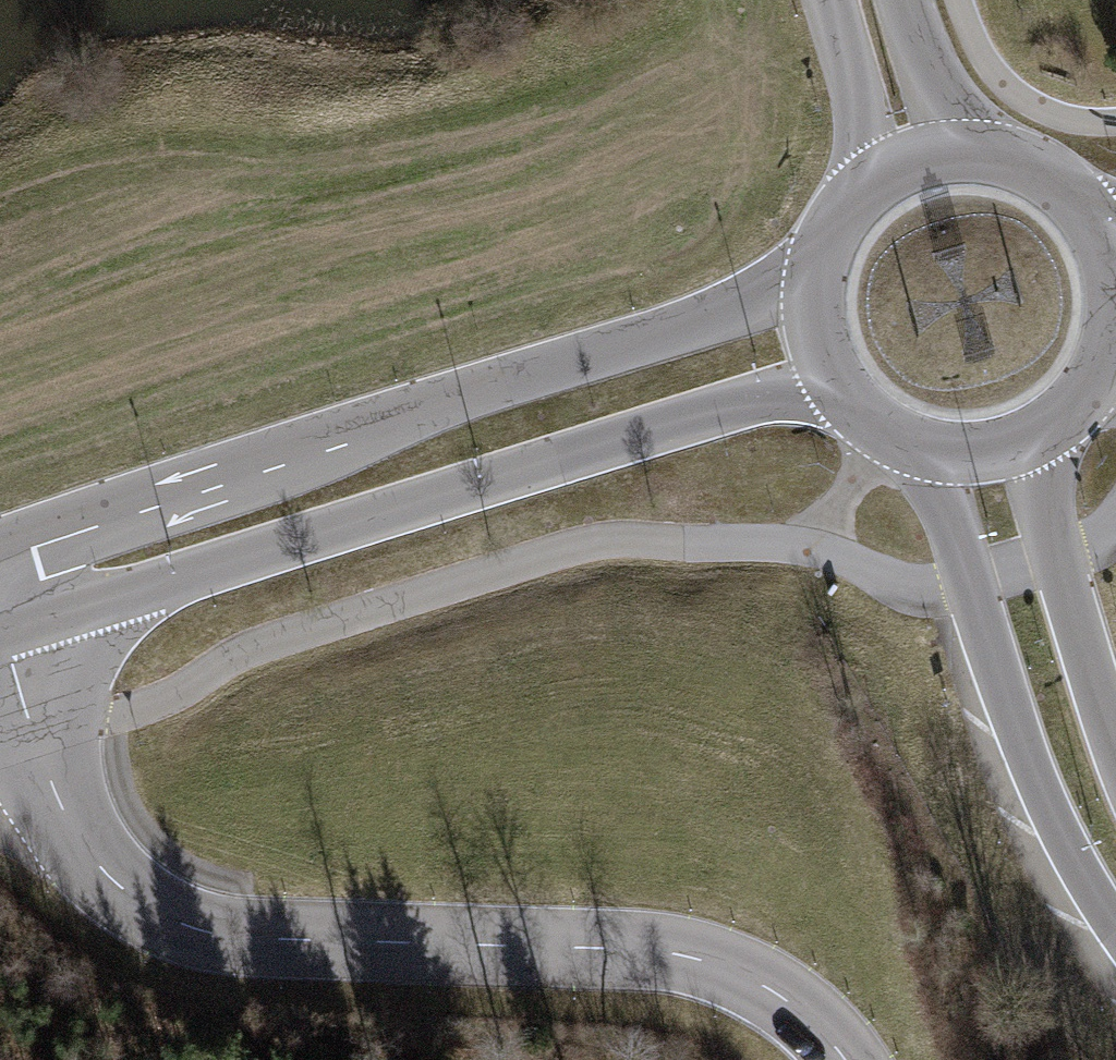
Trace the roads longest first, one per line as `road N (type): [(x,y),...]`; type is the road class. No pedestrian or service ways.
road 1 (tertiary): [(2,635),(33,739),(76,837),(125,891),(181,924),(279,939),(671,952),(763,986),(802,1012),(845,1059)]
road 2 (secondary): [(2,635),(766,395),(836,386)]
road 3 (secondary): [(813,267),(730,306),(0,540)]
road 4 (motorway): [(924,449),(1043,808),(1115,941)]
road 5 (motorway): [(1115,745),(1054,556),(1033,437)]
road 6 (tertiary): [(836,0),(880,171)]
road 7 (secondary): [(1098,225),(1040,167),(959,147)]
road 8 (secondary): [(1033,437),(1094,381),(1115,311)]
road 9 (tertiary): [(959,147),(910,0)]
road 10 (secondary): [(813,267),(809,308),(836,386)]

